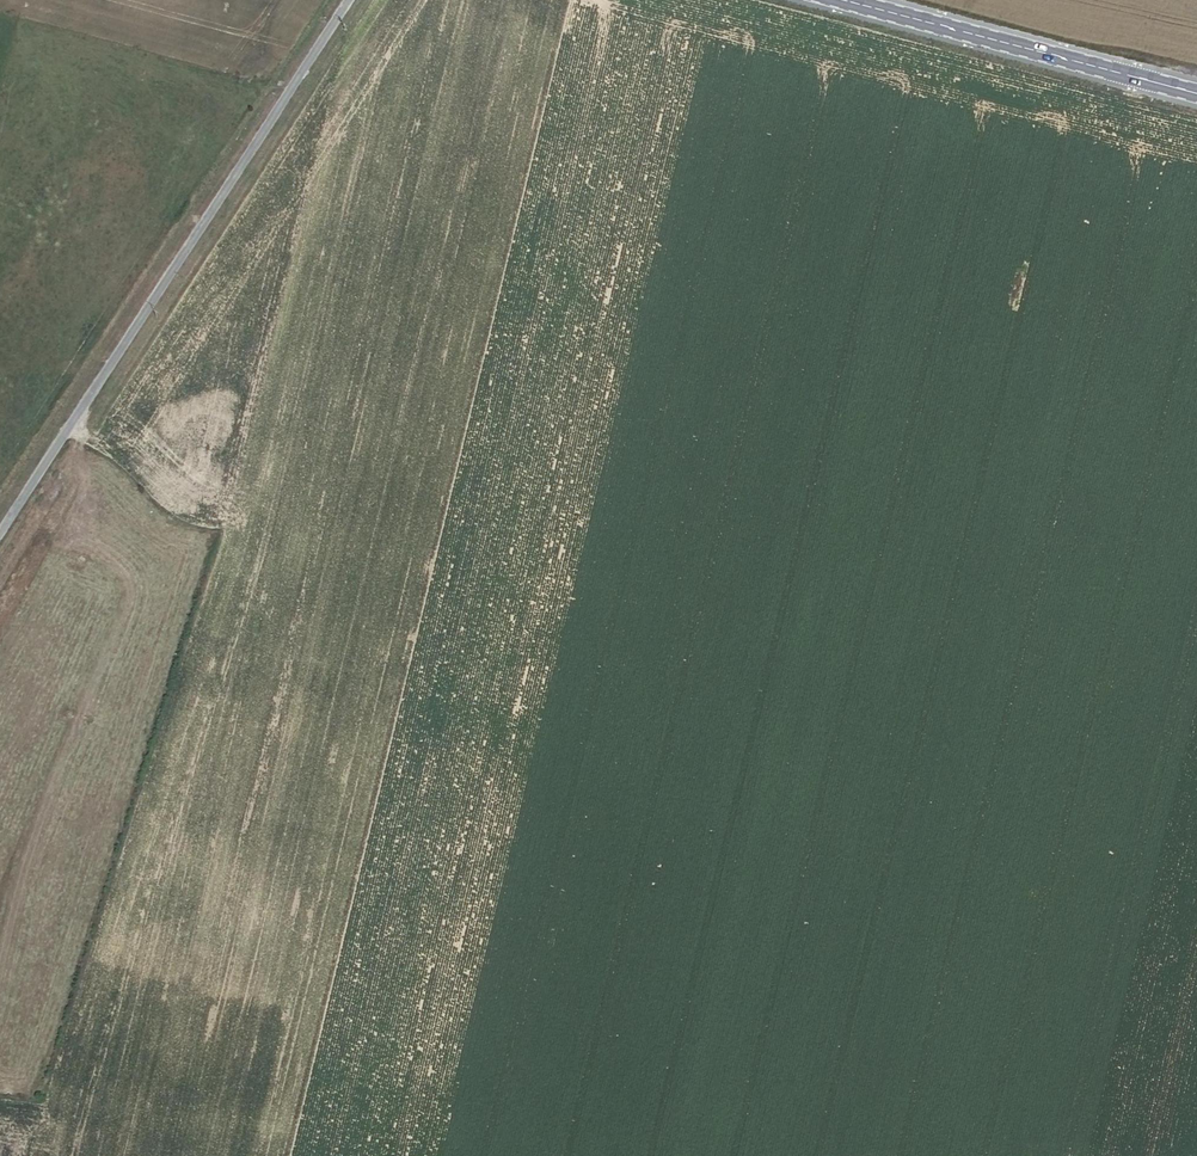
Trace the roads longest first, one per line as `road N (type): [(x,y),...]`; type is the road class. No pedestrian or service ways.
road 1 (unclassified): [(0,534),(348,0)]
road 2 (secondary): [(1196,95),(837,0)]

